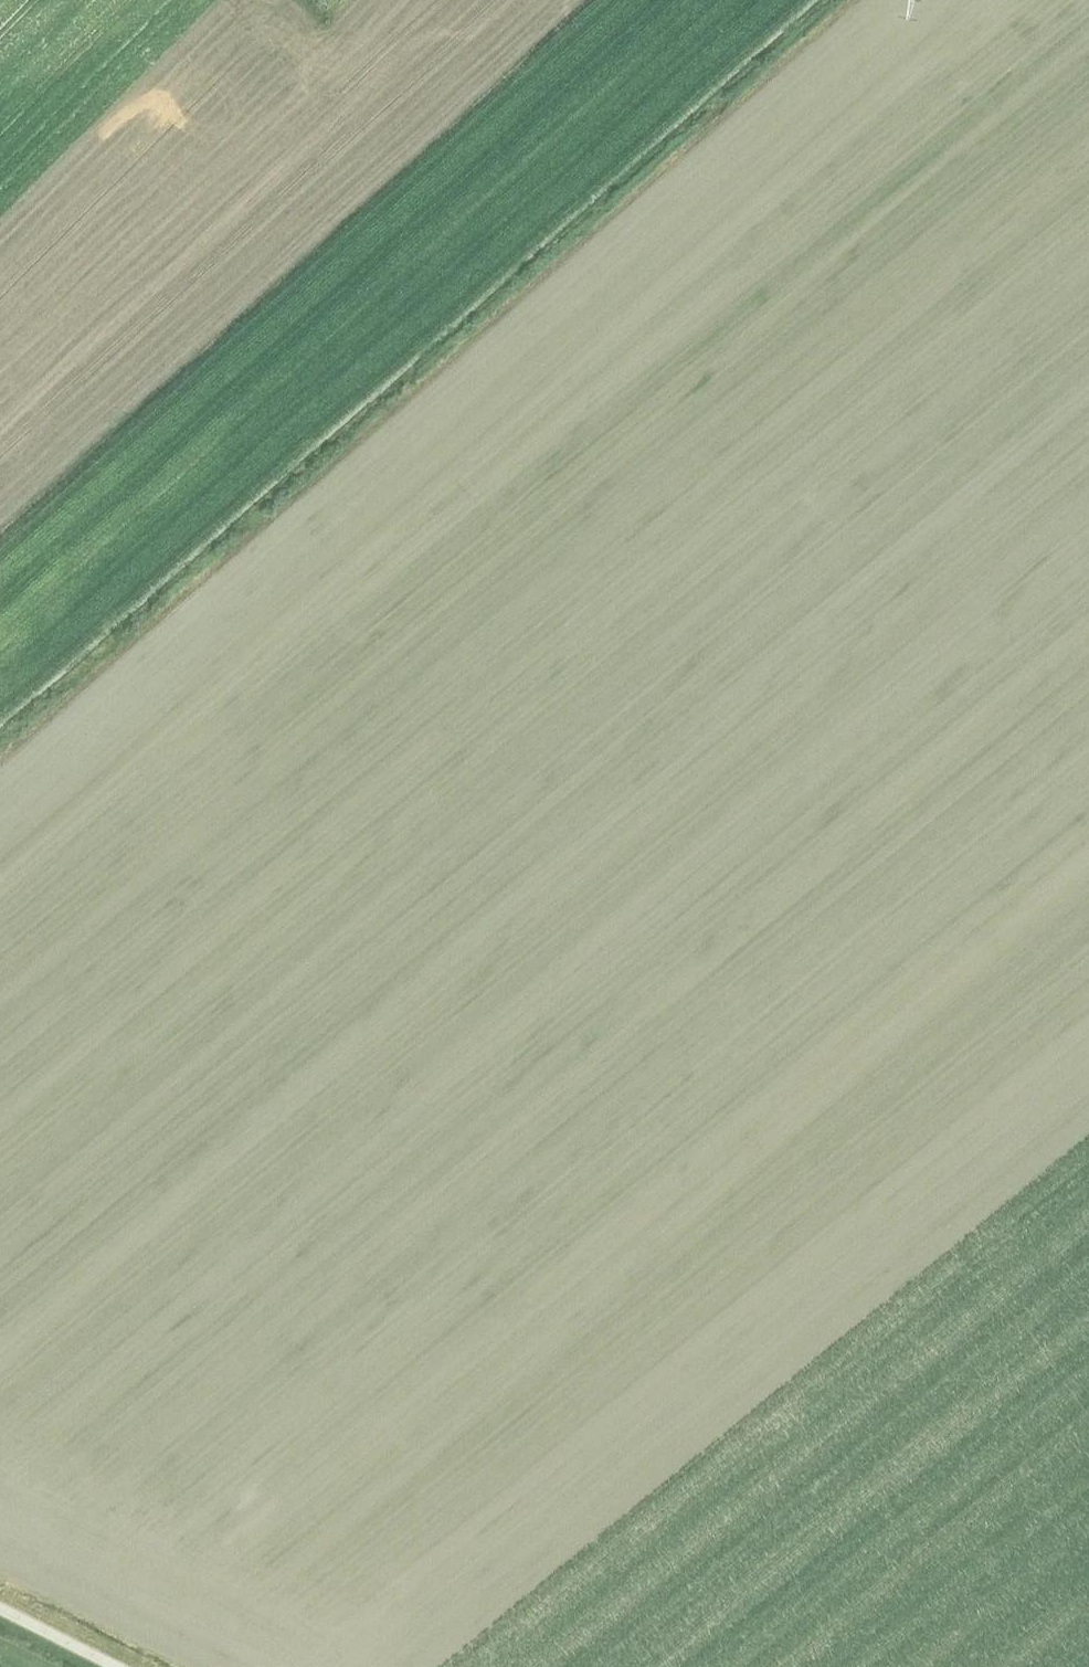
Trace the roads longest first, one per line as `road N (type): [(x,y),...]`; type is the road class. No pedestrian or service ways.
road 1 (unclassified): [(128,1666),(0,1603)]

